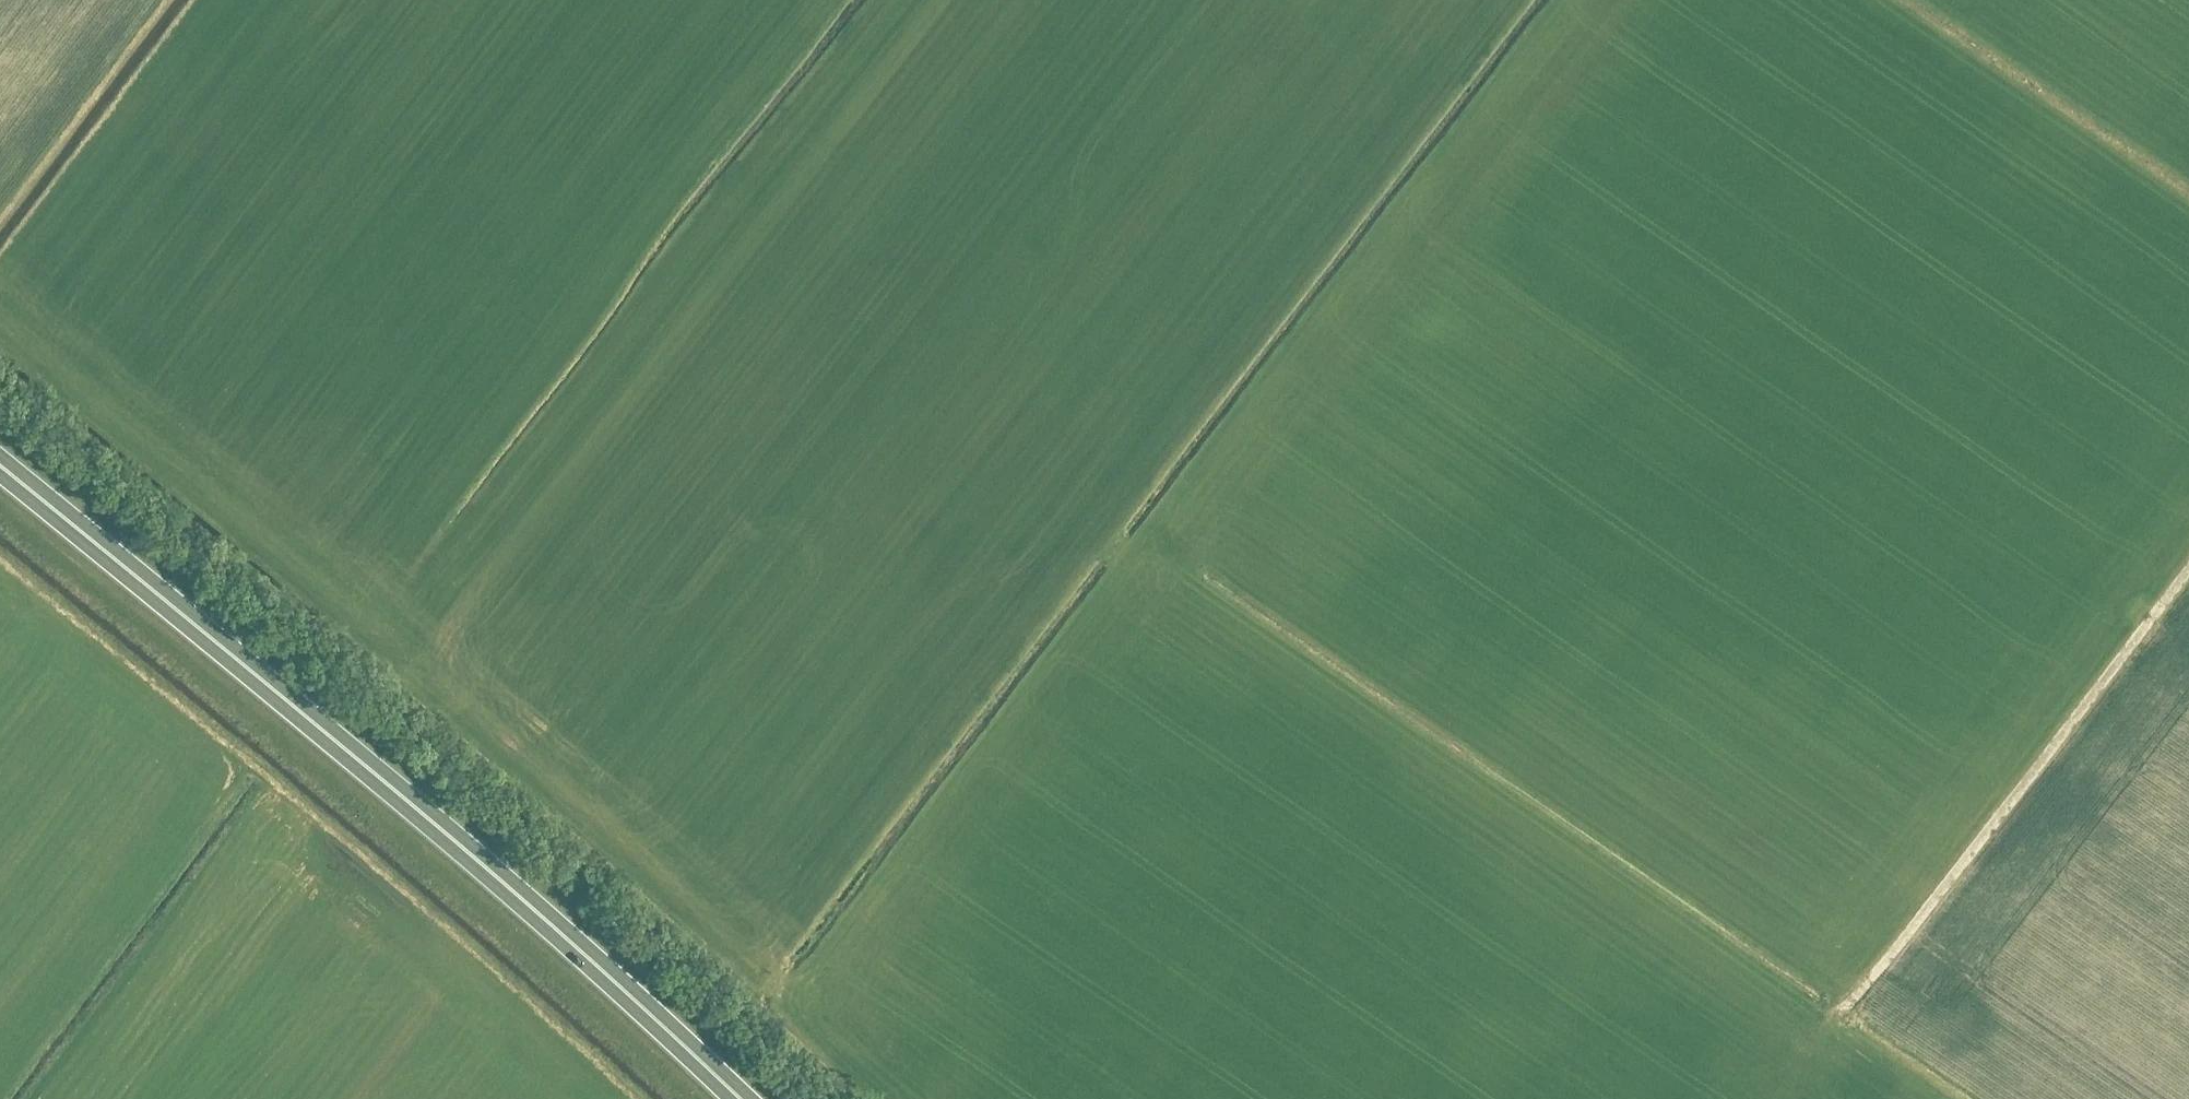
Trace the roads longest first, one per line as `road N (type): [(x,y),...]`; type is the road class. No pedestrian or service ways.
road 1 (trunk): [(741,1098),(392,786),(0,465)]

